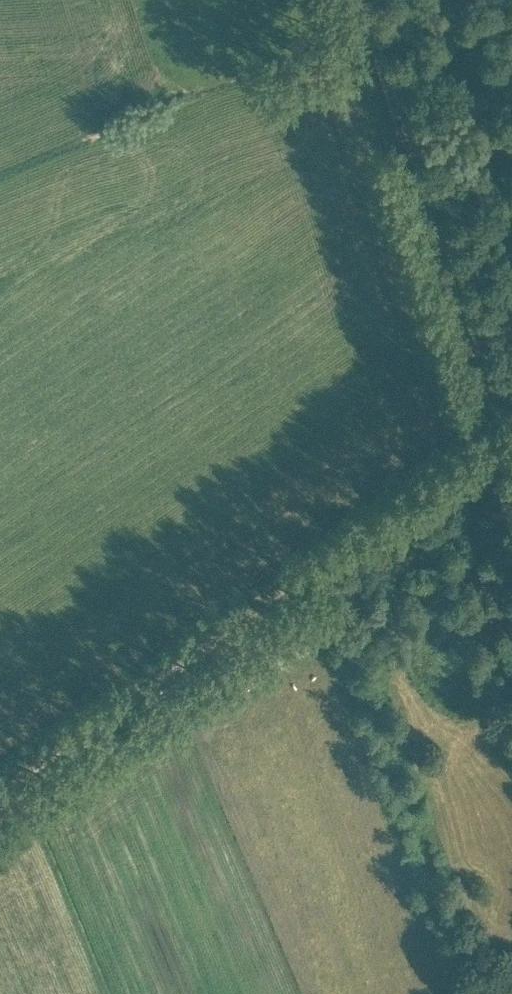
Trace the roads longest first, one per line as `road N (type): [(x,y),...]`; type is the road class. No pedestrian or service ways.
road 1 (track): [(506,431),(0,798)]
road 2 (track): [(366,0),(506,431)]

